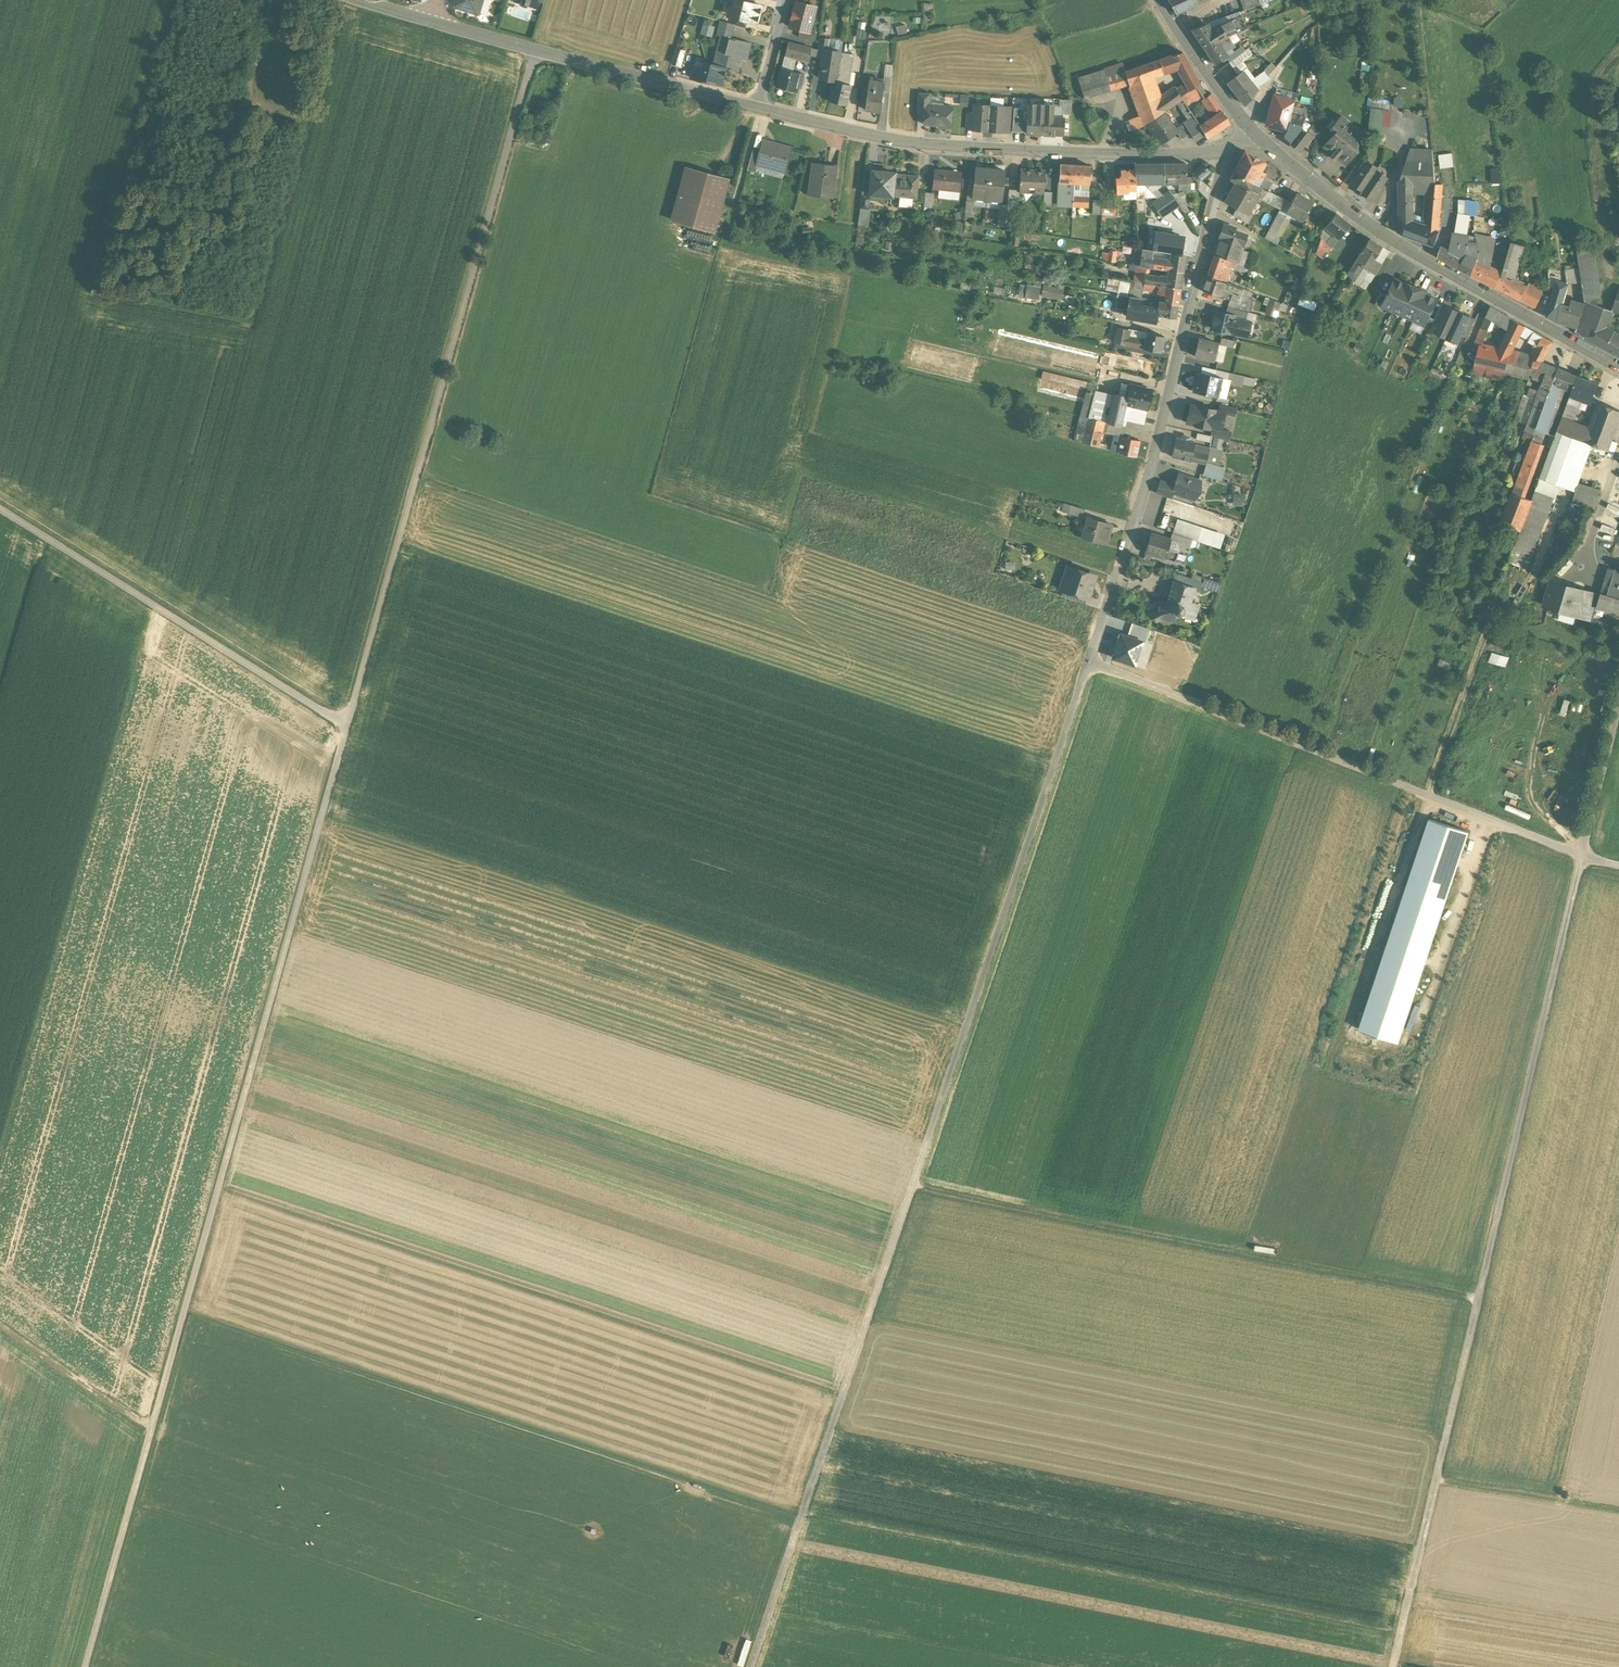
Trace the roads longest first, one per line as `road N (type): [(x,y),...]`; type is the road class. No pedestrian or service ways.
road 1 (track): [(534,51),(85,1666)]
road 2 (track): [(751,1666),(1089,660)]
road 3 (track): [(1581,855),(1392,1666)]
road 4 (track): [(912,1186),(1478,1301)]
road 5 (track): [(1618,866),(1089,660)]
road 6 (residential): [(1228,152),(1147,490),(1089,660)]
road 7 (tertiary): [(1228,152),(922,145),(756,109)]
road 8 (tertiary): [(1618,371),(1395,246),(1260,139)]
road 9 (track): [(0,509),(347,726)]
road 10 (tertiary): [(756,109),(431,21)]
road 11 (track): [(1436,1480),(1618,1510)]
road 12 (track): [(0,1326),(150,1432)]
road 13 (track): [(1609,239),(1601,90),(1618,65)]
road 14 (tertiary): [(1260,139),(1162,0)]
road 15 (residential): [(1618,709),(1581,855)]

